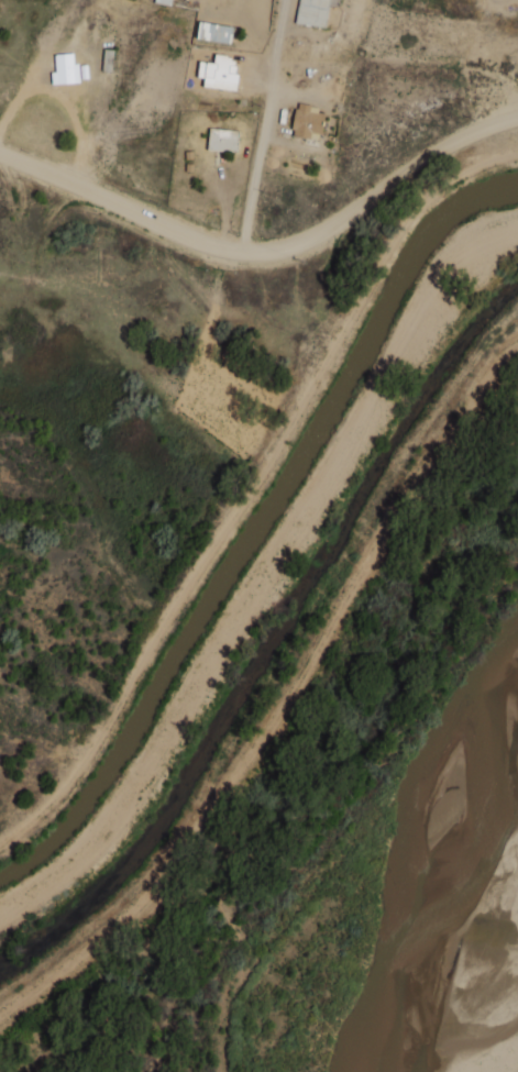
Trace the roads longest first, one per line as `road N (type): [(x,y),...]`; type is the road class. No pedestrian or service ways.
road 1 (residential): [(0,152),(177,231),(243,251),(328,228),(449,143),(517,116)]
road 2 (residential): [(243,251),(284,0)]

